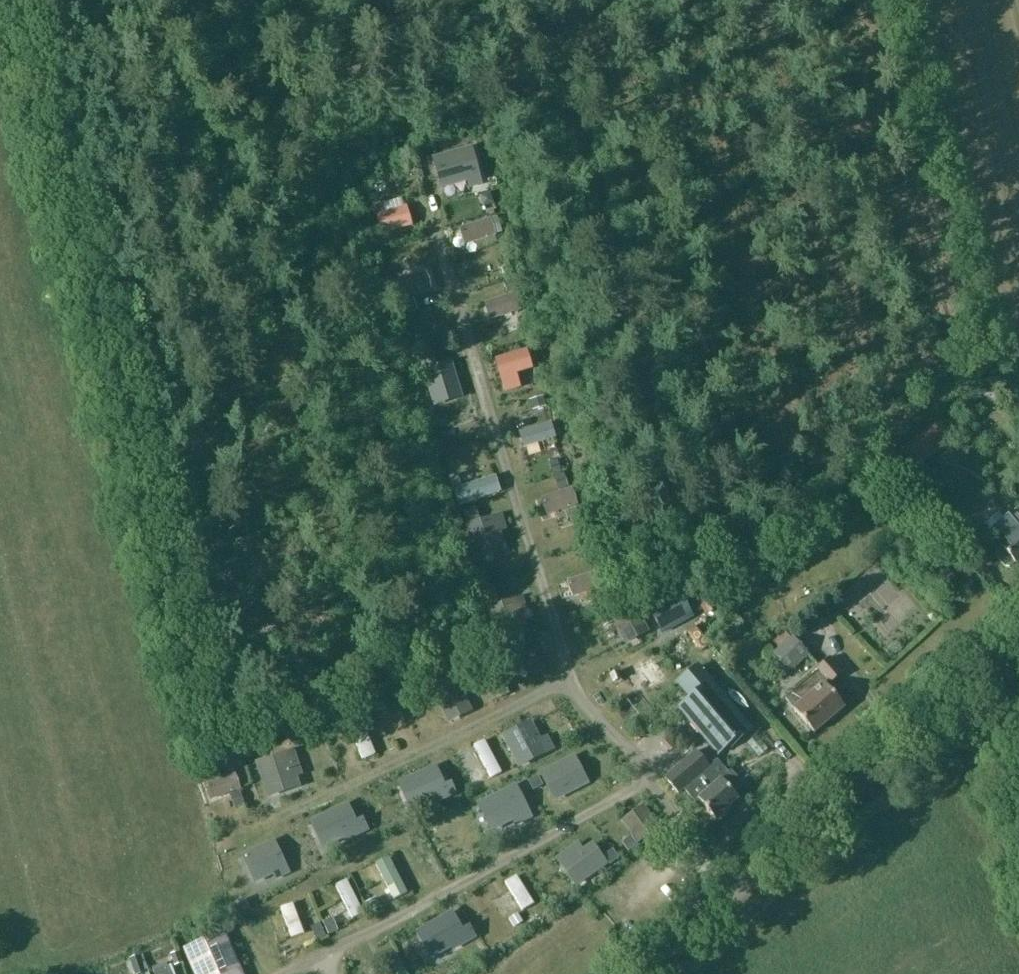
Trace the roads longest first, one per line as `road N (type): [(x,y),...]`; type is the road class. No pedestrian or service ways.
road 1 (unclassified): [(643,973),(1018,641)]

